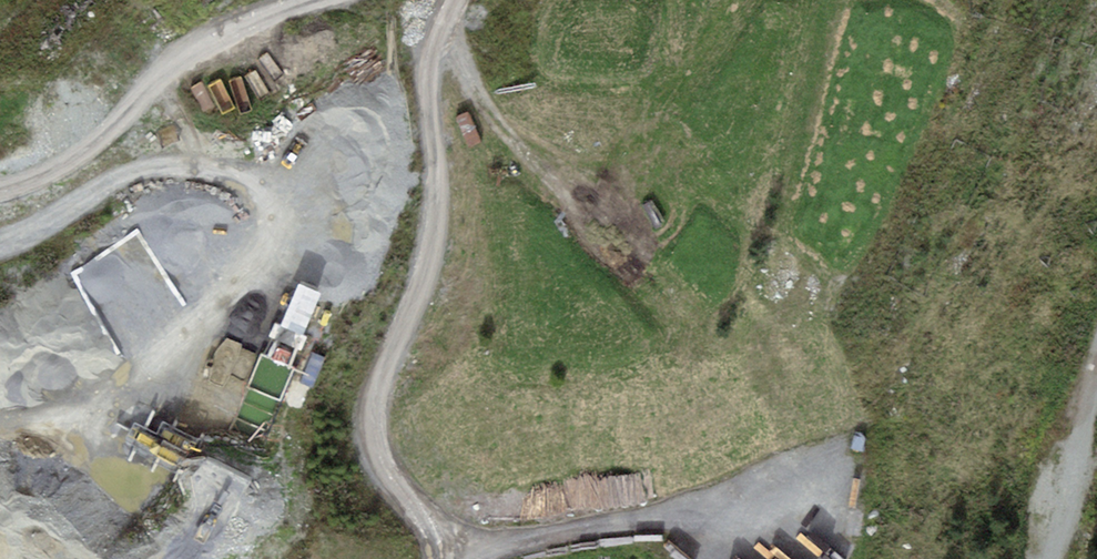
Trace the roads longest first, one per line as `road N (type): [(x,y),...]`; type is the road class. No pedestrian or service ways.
road 1 (track): [(458,558),(396,482),(374,426),(382,378),(429,262),(431,78),(459,0)]
road 2 (track): [(0,244),(86,202),(114,178),(162,162),(230,171),(262,183),(278,216),(253,296)]
road 3 (track): [(458,558),(513,540),(830,489)]
road 4 (track): [(0,187),(64,163),(212,36),(314,0)]
road 5 (track): [(1096,381),(1043,558)]

